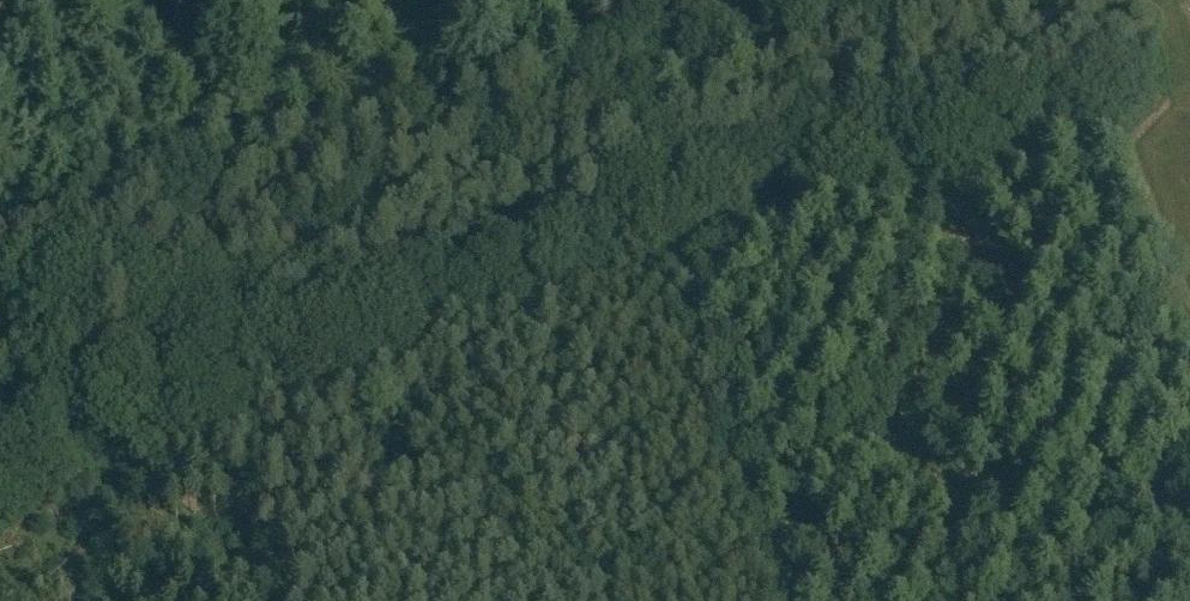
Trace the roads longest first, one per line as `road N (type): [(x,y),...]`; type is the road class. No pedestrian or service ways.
road 1 (track): [(575,43),(646,226),(671,253)]

